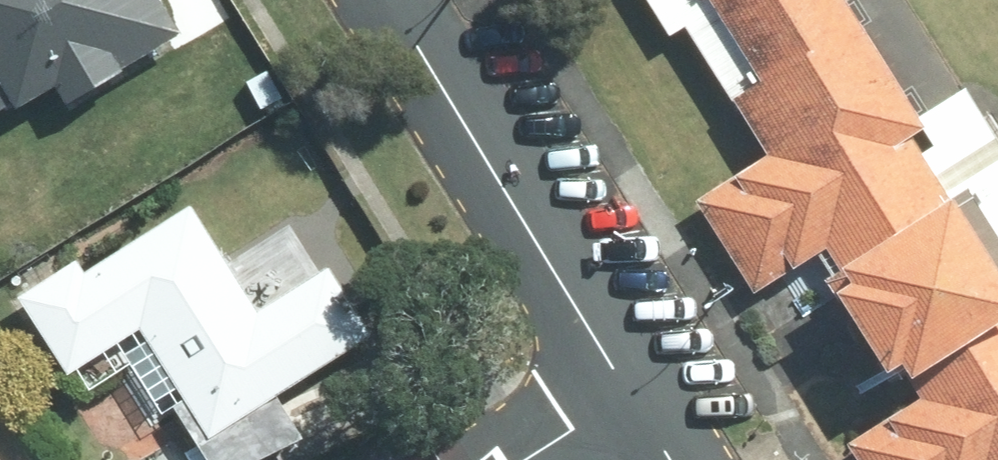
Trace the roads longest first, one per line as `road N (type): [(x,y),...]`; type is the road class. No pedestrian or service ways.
road 1 (secondary): [(630,393),(385,0)]
road 2 (residential): [(630,393),(522,459)]

